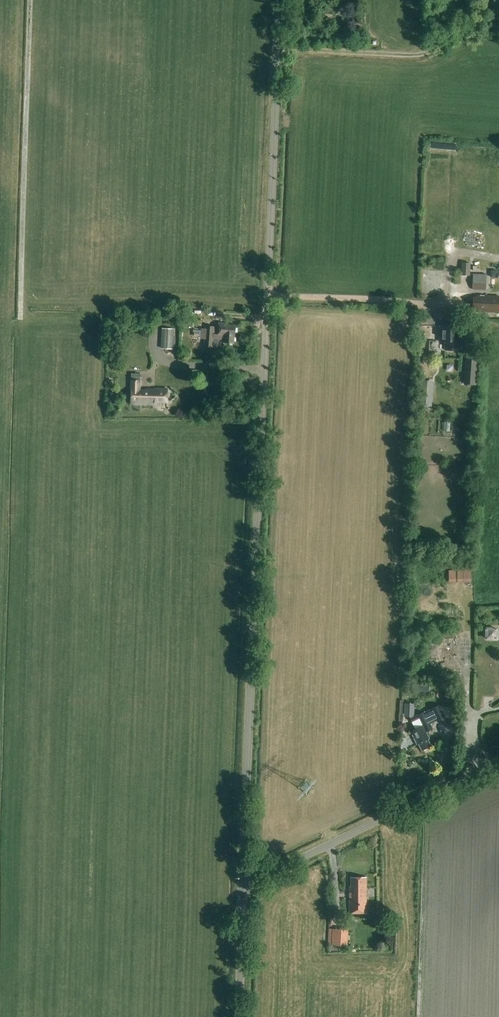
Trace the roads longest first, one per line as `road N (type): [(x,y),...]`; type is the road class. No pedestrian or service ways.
road 1 (unclassified): [(244,884),(277,0)]
road 2 (unclassified): [(244,884),(498,765)]
road 3 (track): [(274,50),(420,59),(444,52),(479,25)]
road 4 (unclassified): [(240,1016),(244,884)]

